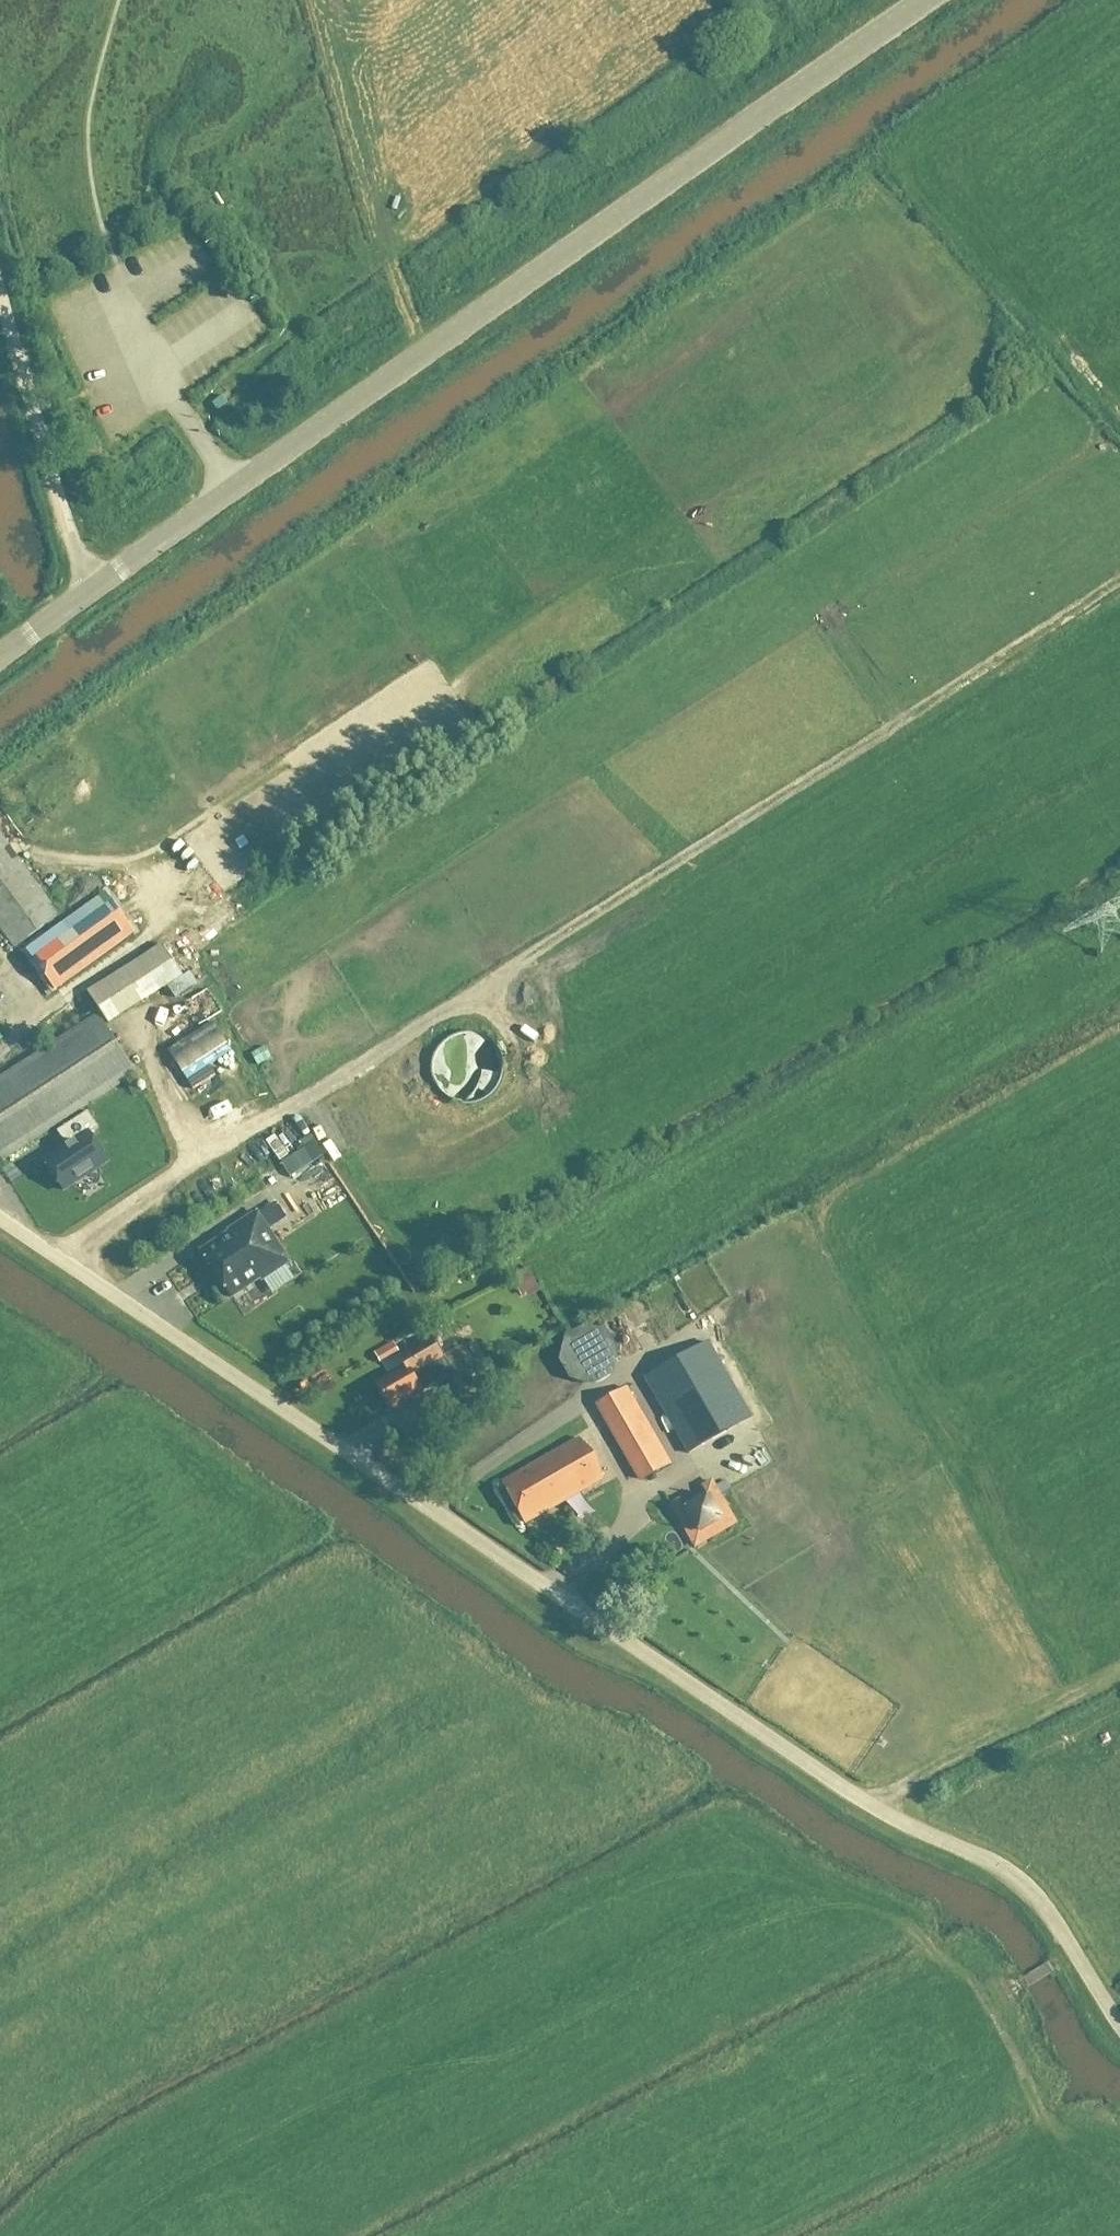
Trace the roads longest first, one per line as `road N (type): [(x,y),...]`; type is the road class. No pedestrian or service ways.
road 1 (unclassified): [(1119,2028),(1045,1910),(1009,1873),(849,1800),(0,1220)]
road 2 (unclassified): [(0,654),(931,0)]

